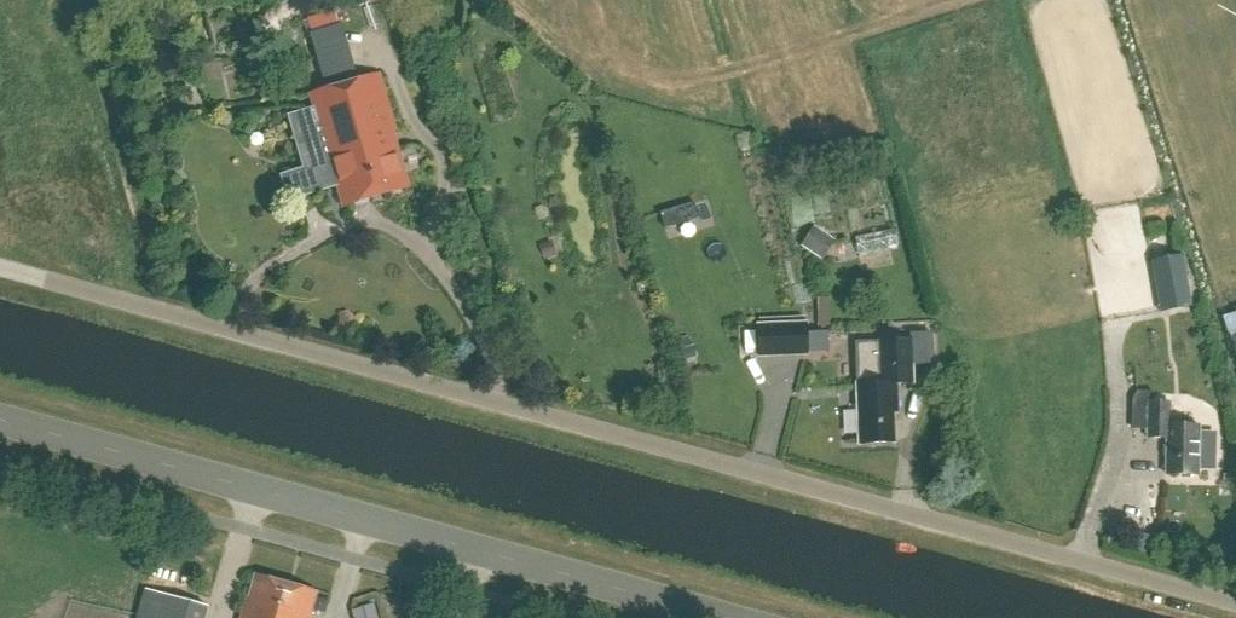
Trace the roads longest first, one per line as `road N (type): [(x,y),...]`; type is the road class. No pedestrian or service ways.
road 1 (unclassified): [(1235,600),(0,263)]
road 2 (tertiary): [(742,617),(0,415)]

